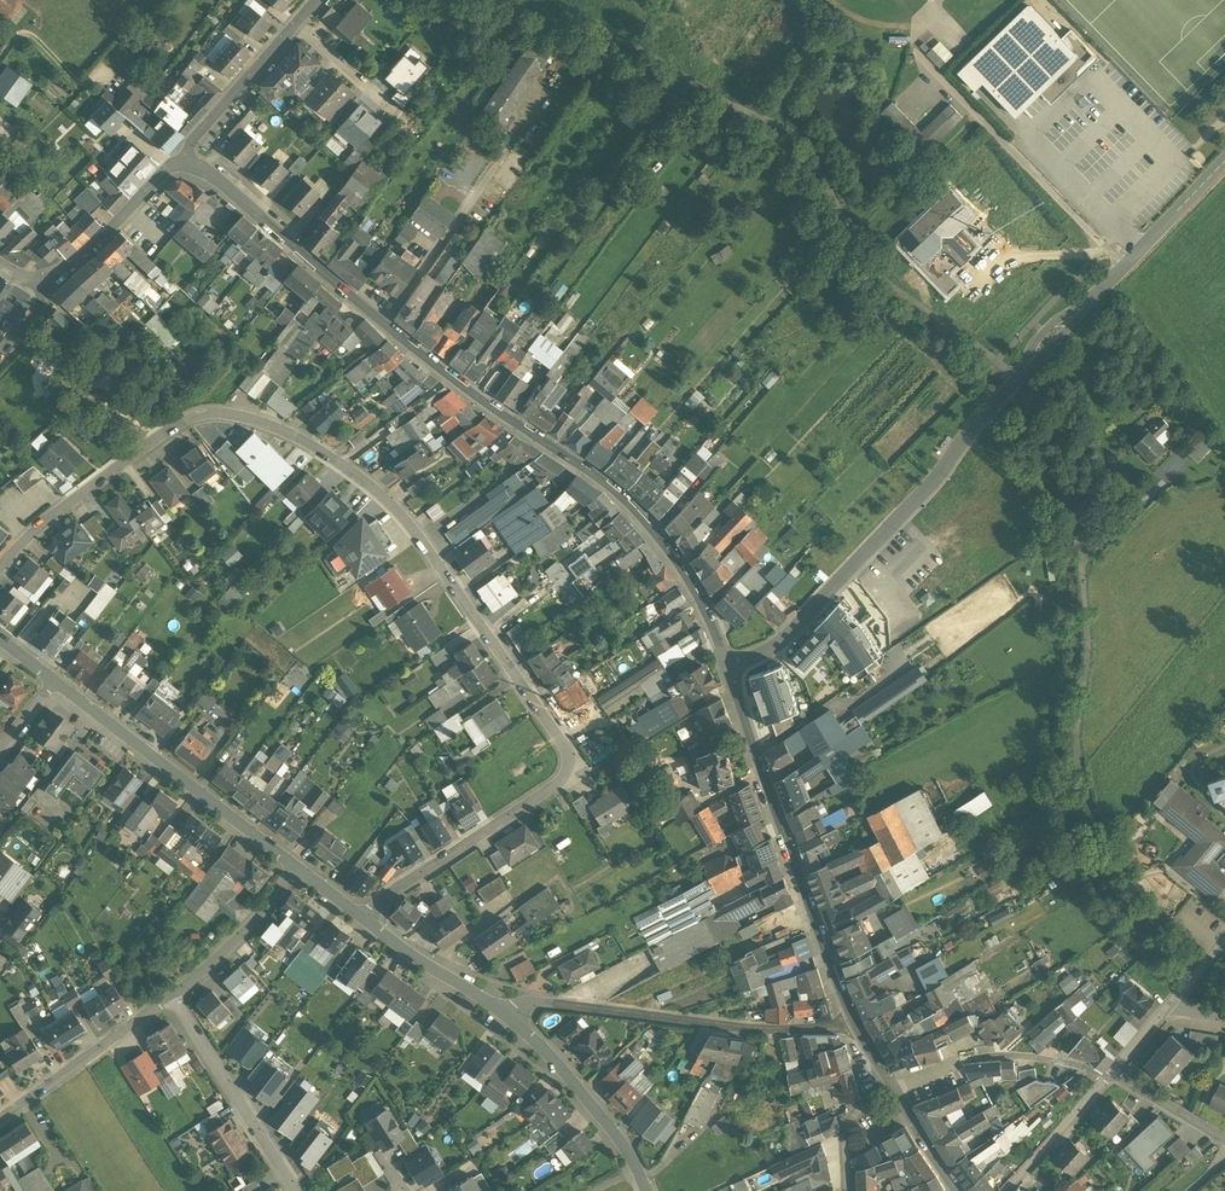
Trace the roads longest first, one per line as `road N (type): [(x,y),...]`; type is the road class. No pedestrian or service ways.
road 1 (track): [(468,0),(630,48),(799,137),(875,273),(1013,381),(1054,460),(1089,558),(1090,787),(1117,883),(1155,937),(1199,975)]
road 2 (residential): [(357,918),(565,784),(572,769),(563,740),(398,509),(316,446),(219,414),(180,423),(27,538),(0,570)]
road 3 (residential): [(729,667),(678,566),(624,503),(448,381),(187,161)]
road 4 (unclassified): [(729,667),(776,649),(940,472),(1049,338),(1224,160)]
road 5 (residential): [(853,1024),(729,667)]
road 6 (residential): [(853,1024),(743,1029),(528,1001),(507,1015)]
road 7 (residential): [(295,872),(55,686)]
road 8 (residential): [(295,1190),(176,995)]
road 9 (residential): [(647,1190),(624,1147),(507,1015)]
road 10 (residential): [(176,995),(0,1121)]
road 11 (residential): [(187,161),(169,167),(46,291)]
road 12 (residential): [(507,1015),(357,918)]
road 13 (residential): [(295,24),(192,143),(187,161)]
road 14 (residential): [(295,872),(221,959),(176,995)]
road 15 (residential): [(1109,1079),(1005,1190)]
road 16 (residential): [(977,1059),(1057,1064),(1109,1079)]
road 17 (residential): [(1224,1144),(1109,1079)]
road 18 (residential): [(295,24),(395,110)]
road 19 (residential): [(958,1190),(890,1082)]
road 20 (residential): [(890,1082),(844,1136),(846,1190)]

